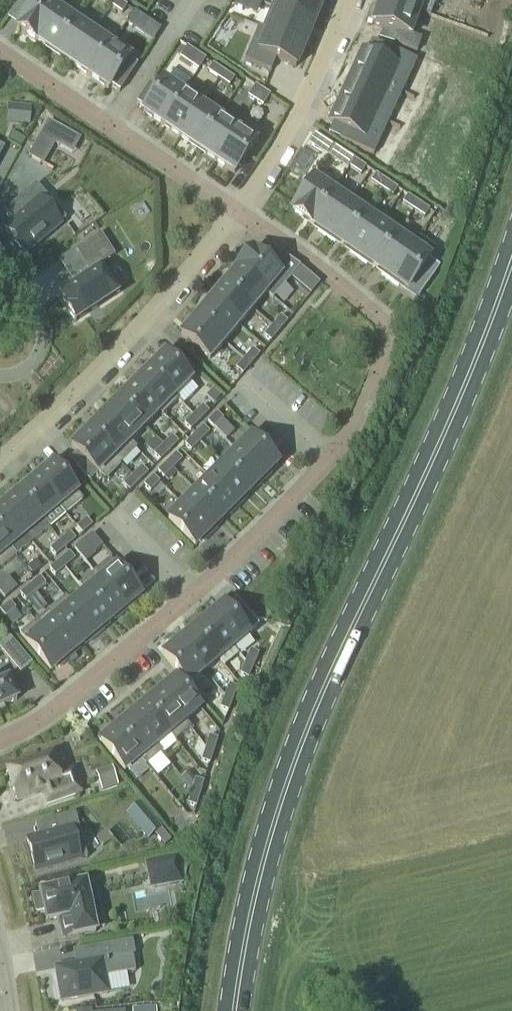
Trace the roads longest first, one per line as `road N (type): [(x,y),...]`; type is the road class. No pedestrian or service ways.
road 1 (primary): [(233,1010),(254,893),(305,732),(422,487),(511,261)]
road 2 (residential): [(238,212),(388,324),(390,342),(372,388),(331,457),(261,531),(36,723),(0,740)]
road 3 (residential): [(238,212),(141,327),(0,460)]
road 4 (residential): [(349,0),(299,120),(238,212)]
road 5 (residential): [(0,375),(28,371),(44,347),(43,314),(0,260)]
road 6 (residential): [(108,124),(238,212)]
road 7 (residential): [(108,124),(196,0)]
road 8 (residential): [(0,53),(108,124)]

